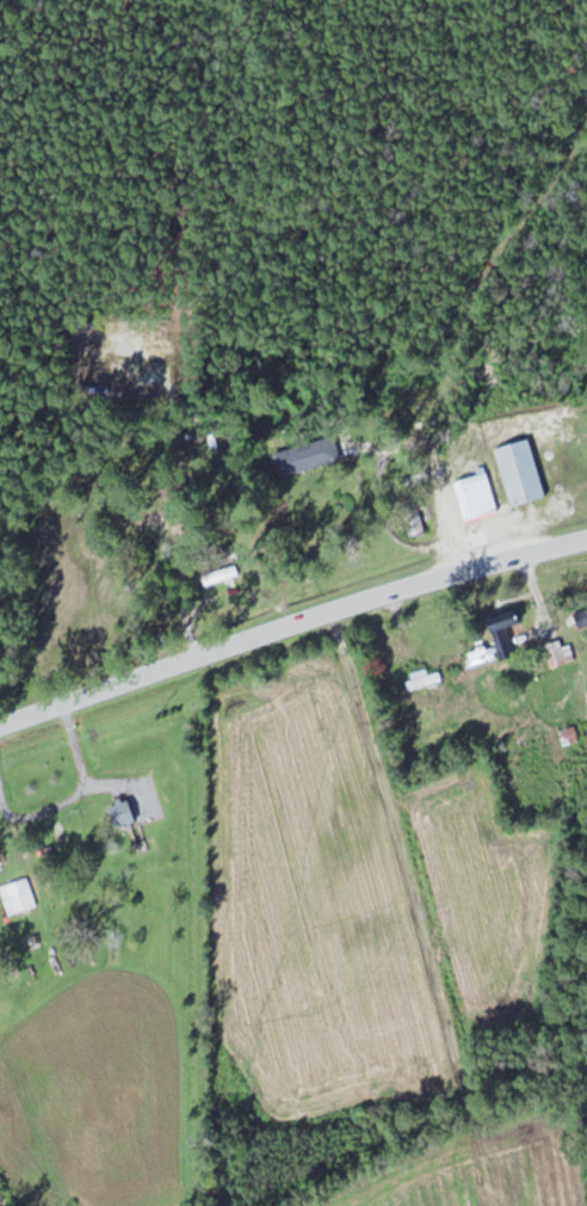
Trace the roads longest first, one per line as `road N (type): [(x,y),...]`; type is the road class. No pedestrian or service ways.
road 1 (secondary): [(0,725),(520,547),(586,534)]

